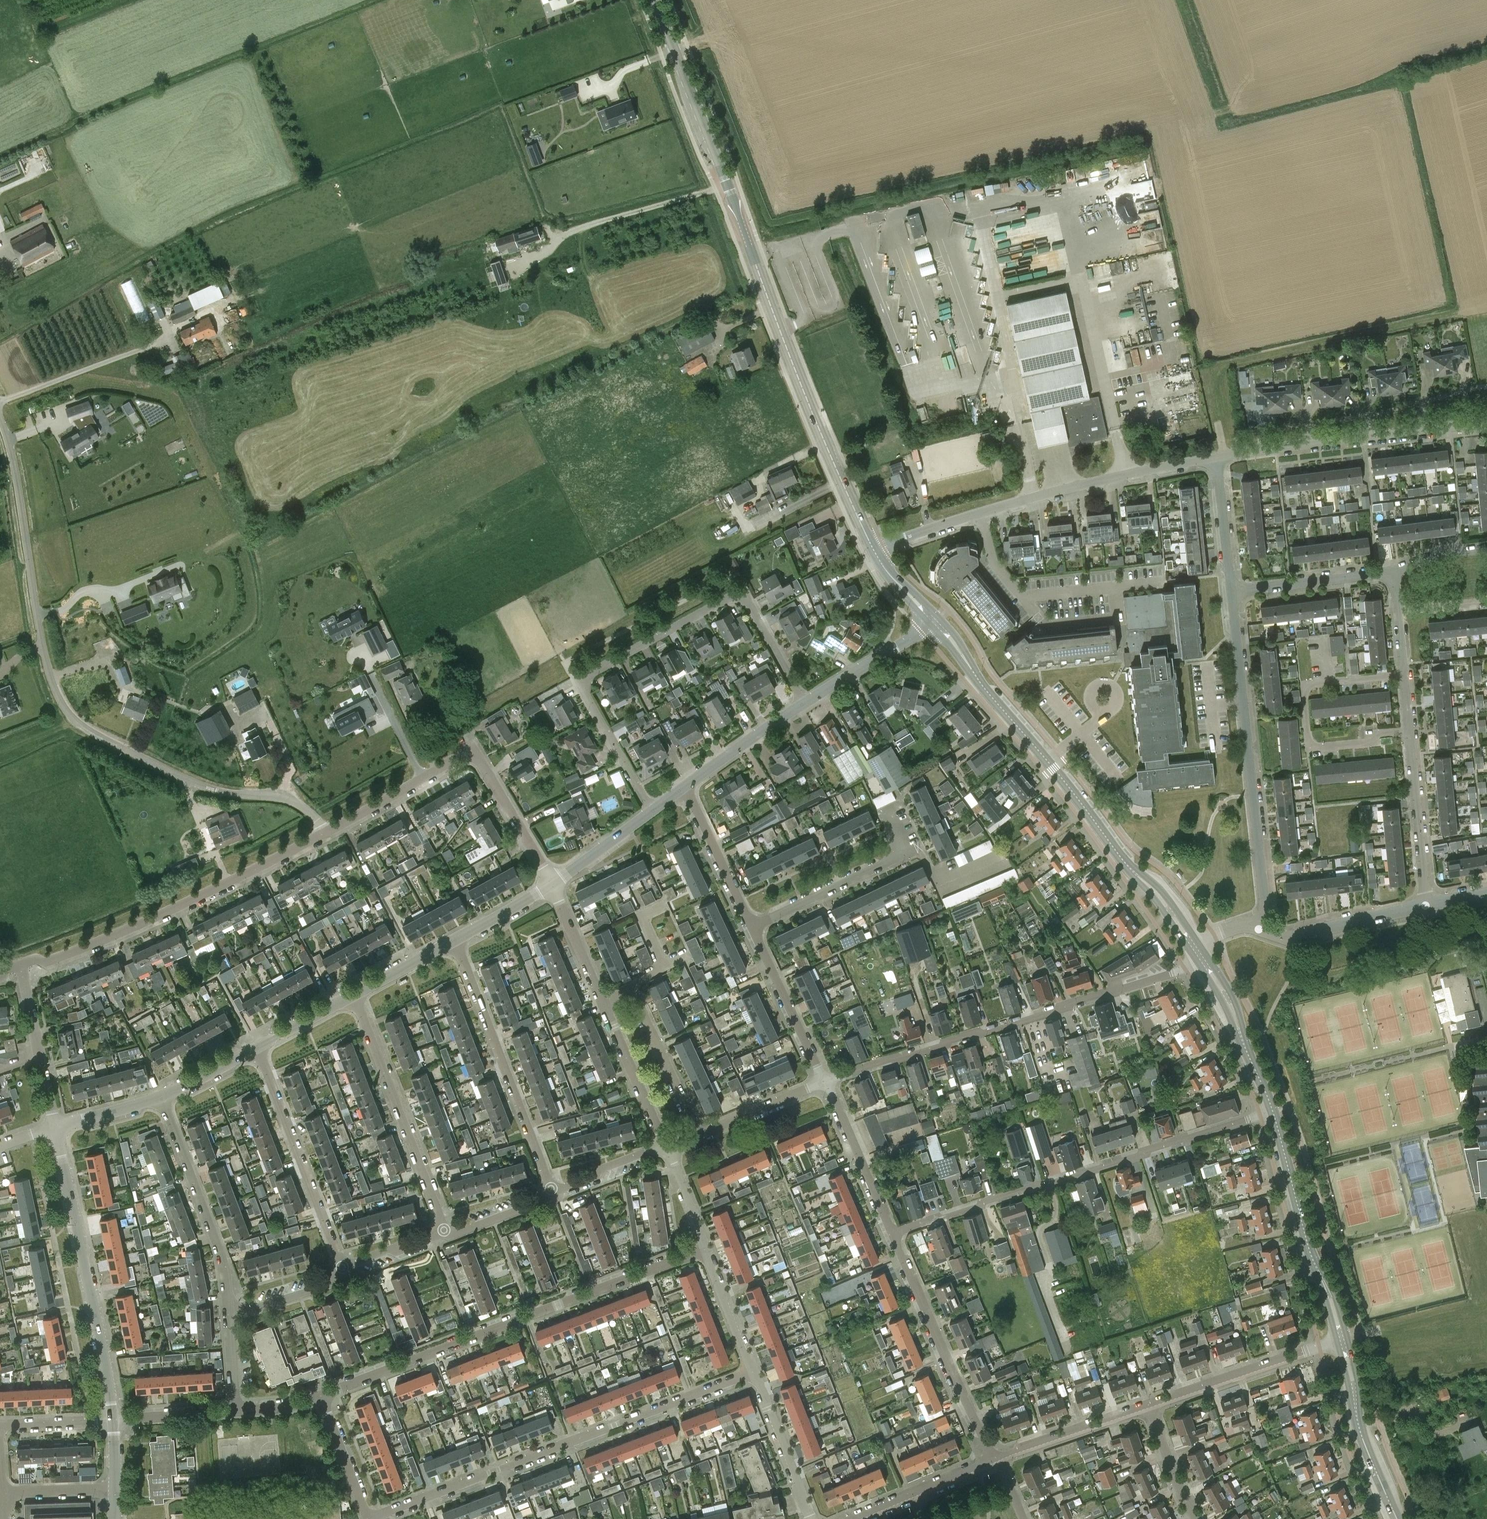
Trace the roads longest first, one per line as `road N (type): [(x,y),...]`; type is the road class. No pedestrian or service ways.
road 1 (tertiary): [(875,551),(772,310),(655,0)]
road 2 (unclassified): [(217,792),(79,725),(57,696),(0,421)]
road 3 (residential): [(653,810),(585,692),(589,673),(732,596),(747,600),(803,704)]
road 4 (tertiary): [(1199,955),(1157,892),(935,622)]
road 5 (residential): [(321,1396),(708,1249)]
road 6 (residential): [(368,1518),(755,1373)]
road 7 (residential): [(893,1233),(1274,1112)]
road 8 (residential): [(824,1080),(1173,974),(1199,955)]
road 9 (residential): [(875,551),(1066,488),(1217,457)]
road 10 (residential): [(1259,927),(1265,908),(1231,592)]
road 11 (residential): [(22,964),(46,964),(140,925),(324,834)]
road 12 (residential): [(112,1421),(56,1129)]
road 13 (residential): [(1217,457),(1486,422)]
road 14 (residential): [(552,1193),(455,940)]
road 15 (residential): [(1403,674),(1307,685),(1308,742),(1369,742),(1376,733),(1409,730)]
road 16 (residential): [(445,1232),(354,995)]
road 17 (residential): [(993,1459),(893,1233)]
road 18 (tertiary): [(1342,1338),(1274,1112)]
road 19 (residential): [(256,1050),(344,1266)]
road 20 (residential): [(230,1315),(222,1257),(162,1099)]
road 21 (residential): [(887,806),(908,853),(753,927)]
road 22 (residential): [(1342,1338),(1148,1406)]
road 23 (residential): [(699,1135),(636,993),(630,989),(602,1001)]
road 24 (tertiary): [(1397,1518),(1361,1434),(1342,1338)]
road 25 (residential): [(1426,906),(1409,730)]
road 26 (tertiary): [(1274,1112),(1226,994),(1199,955)]
road 27 (residential): [(1259,927),(1282,937),(1426,906)]
road 28 (residential): [(824,1080),(753,927)]
road 29 (residential): [(56,1129),(22,964)]
road 30 (residential): [(893,1233),(824,1080)]
road 31 (residential): [(324,834),(472,755)]
road 32 (residential): [(1231,592),(1394,576)]
road 33 (residential): [(667,1147),(602,1001)]
road 34 (residential): [(1148,1406),(997,1457)]
road 35 (residential): [(753,927),(684,787)]
road 36 (residential): [(803,704),(935,622)]
road 37 (residential): [(809,1518),(755,1373)]
road 38 (residential): [(552,884),(472,755)]
road 39 (residential): [(993,1459),(855,1518)]
road 40 (residential): [(684,787),(803,704)]
road 41 (residential): [(699,1135),(824,1080)]
road 42 (residential): [(1231,592),(1217,457)]
road 43 (residential): [(755,1373),(708,1249)]
road 44 (residential): [(367,1518),(321,1396)]
road 45 (residential): [(602,1001),(552,884)]
road 46 (residential): [(230,1315),(325,1285),(344,1266)]
road 47 (residential): [(552,884),(653,810)]
road 48 (residential): [(552,1193),(667,1147)]
road 49 (residential): [(112,1421),(235,1410)]
road 50 (residential): [(1197,1518),(1148,1406)]
road 51 (residential): [(324,834),(299,805),(217,792)]

